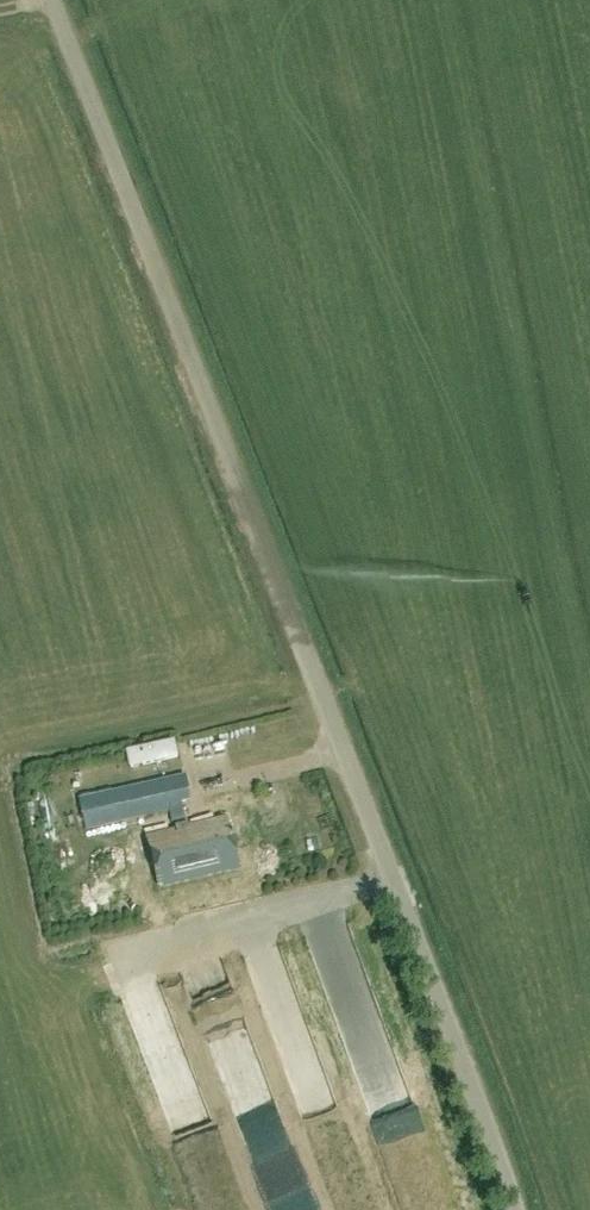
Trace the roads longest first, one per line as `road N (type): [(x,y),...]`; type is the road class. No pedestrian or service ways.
road 1 (unclassified): [(516,1209),(60,0)]

